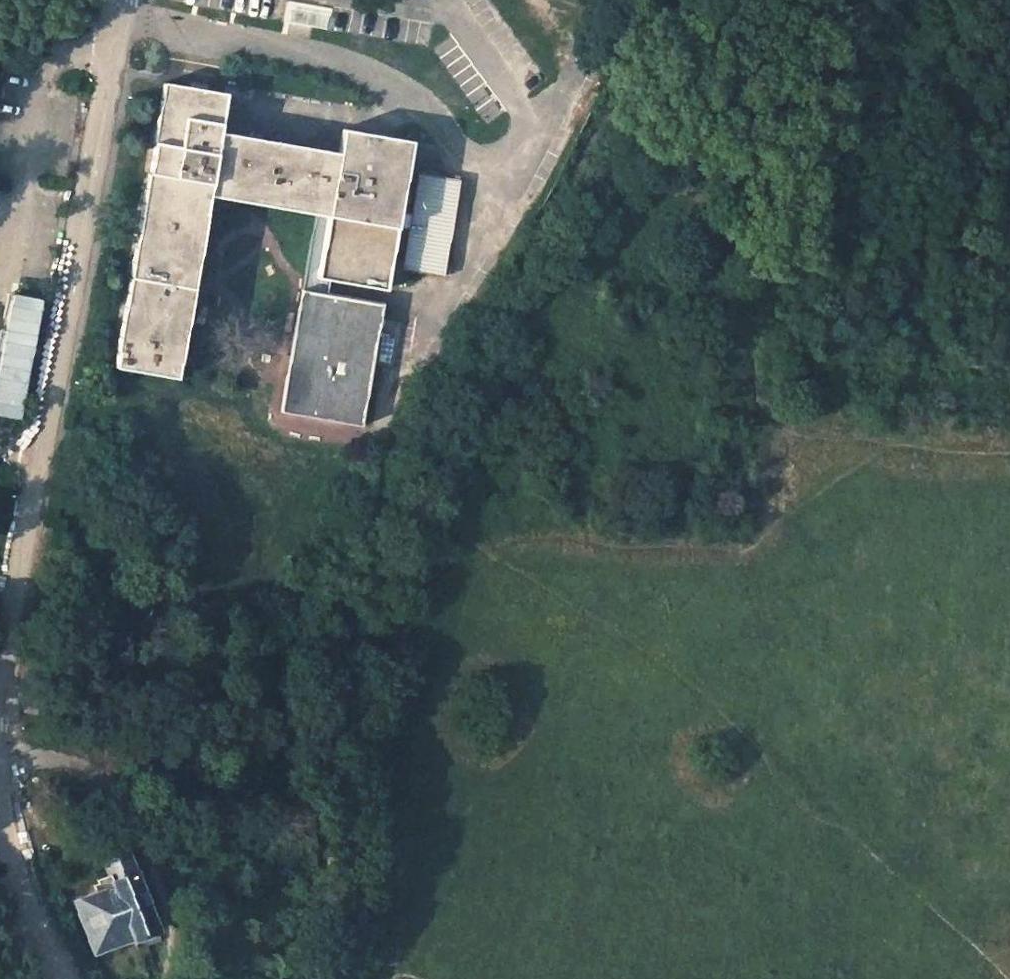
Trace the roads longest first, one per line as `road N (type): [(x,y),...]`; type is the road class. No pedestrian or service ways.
road 1 (track): [(329,978),(329,713),(340,645),(396,477),(453,368),(564,197),(663,0)]

